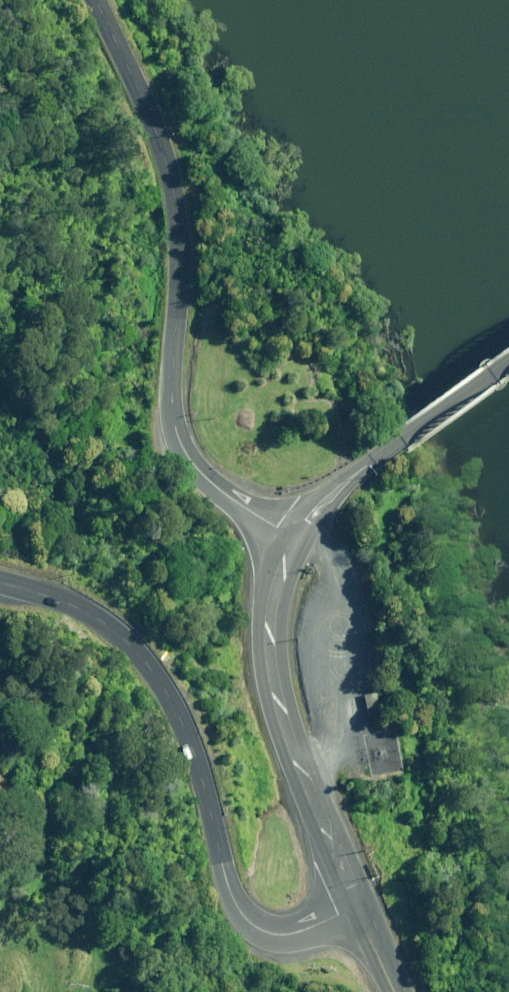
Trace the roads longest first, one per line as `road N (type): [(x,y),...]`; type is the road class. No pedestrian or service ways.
road 1 (secondary): [(88,0),(151,137),(163,195),(172,246),(164,410),(173,455),(239,504),(299,534)]
road 2 (tertiary): [(0,578),(89,600),(141,644),(249,912),(283,919),(343,892)]
road 3 (tertiary): [(343,892),(280,686),(274,613),(299,534)]
road 4 (secondary): [(299,534),(344,482),(508,361)]

